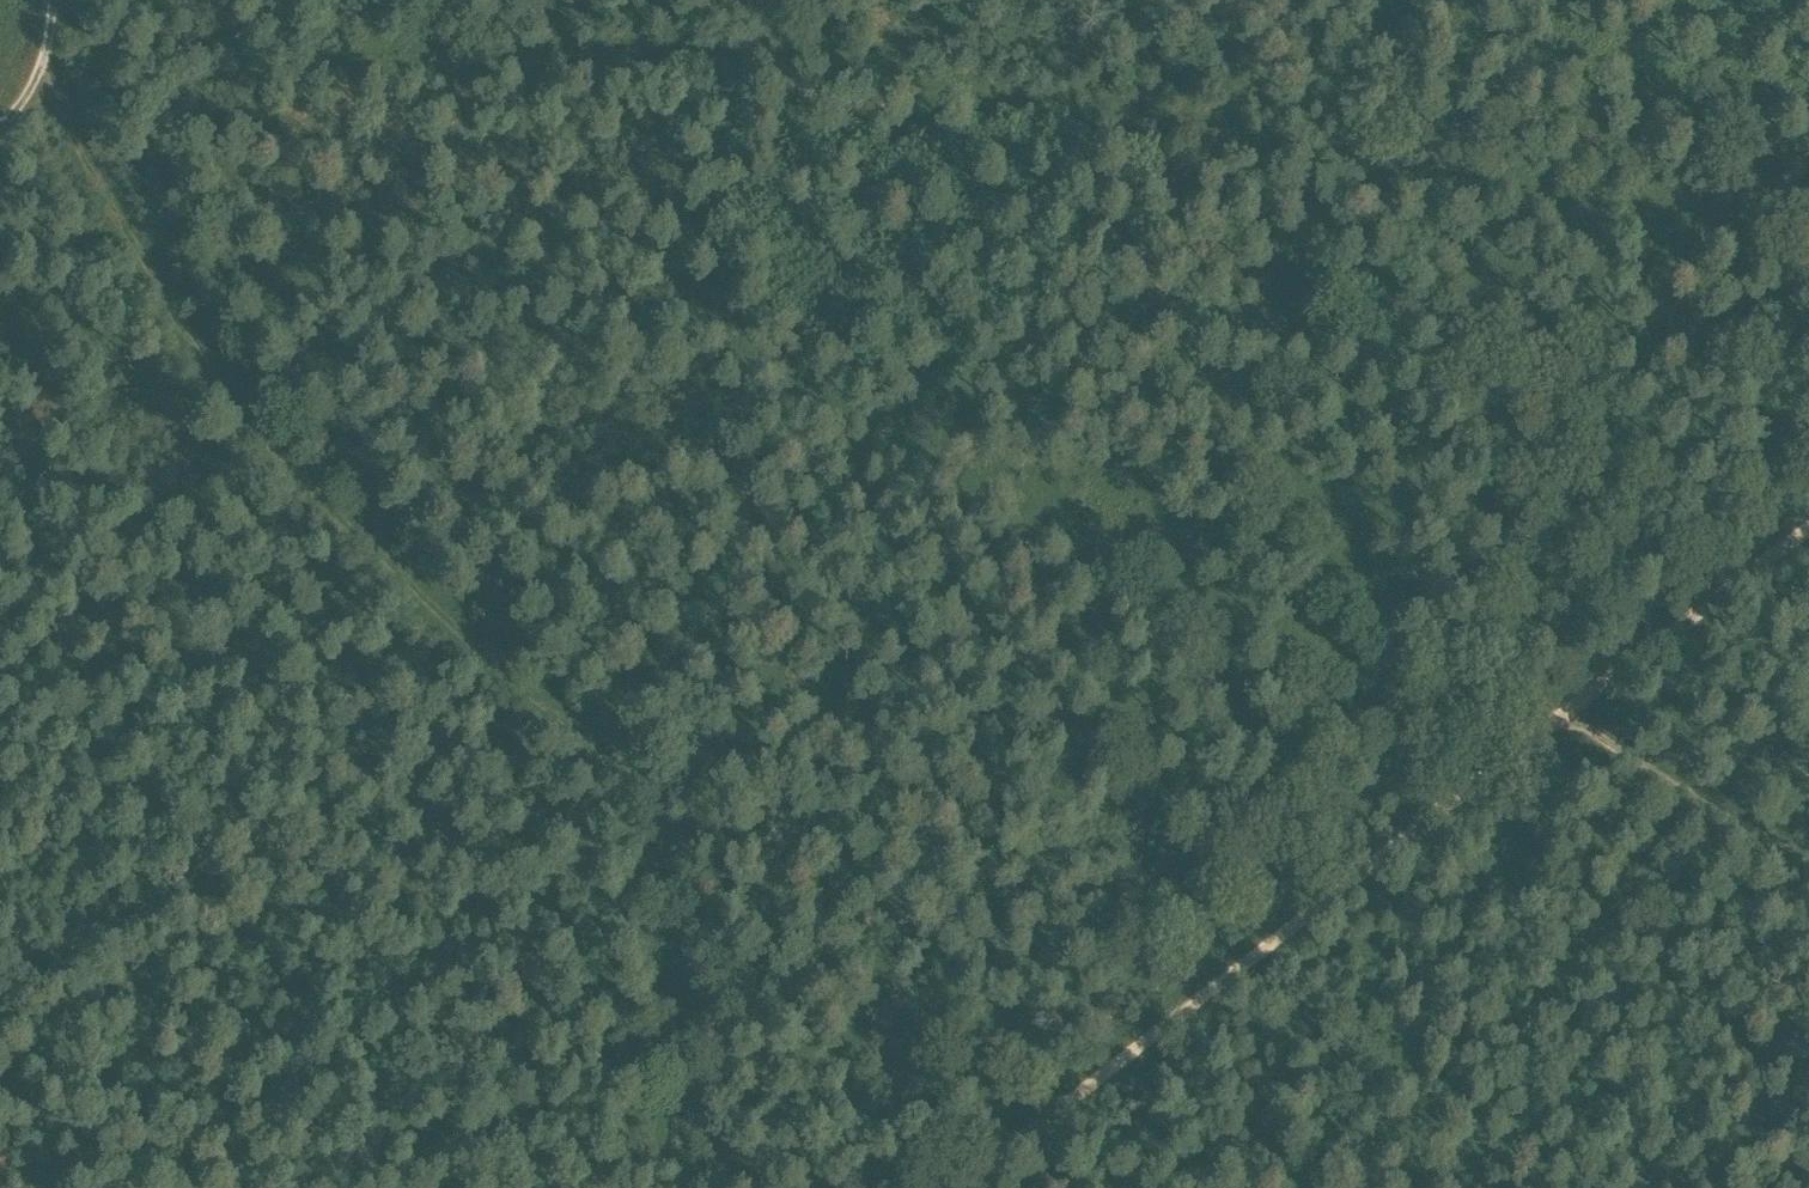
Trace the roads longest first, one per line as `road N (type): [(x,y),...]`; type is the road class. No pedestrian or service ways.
road 1 (track): [(1808,259),(1754,207),(1626,198),(723,60),(365,71),(29,94)]
road 2 (track): [(29,94),(79,146),(237,387),(417,573),(613,742),(666,826),(690,1187)]
road 3 (track): [(1585,719),(968,1187)]
road 4 (track): [(1332,1187),(1596,732)]
road 5 (track): [(1808,545),(1585,719)]
road 6 (track): [(1596,732),(1808,863)]

